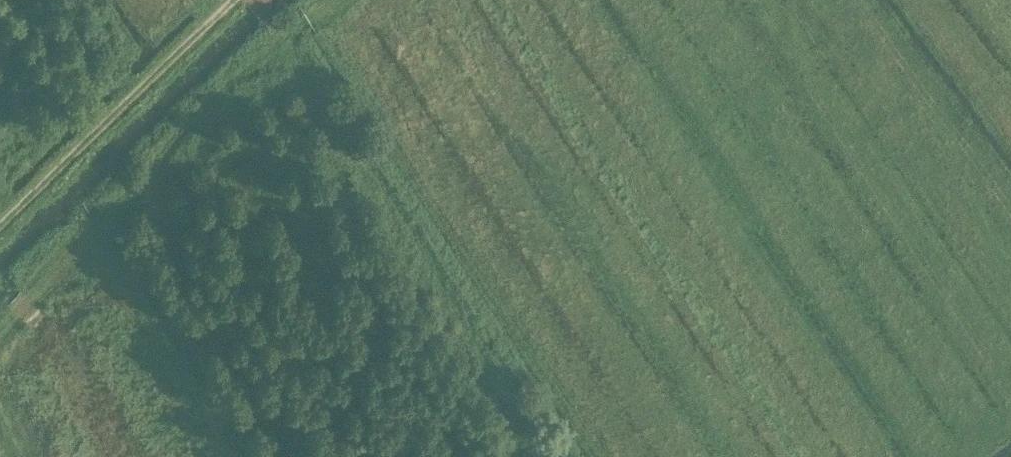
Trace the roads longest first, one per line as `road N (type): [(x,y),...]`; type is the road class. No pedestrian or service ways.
road 1 (track): [(548,456),(278,27)]
road 2 (track): [(0,225),(235,0)]

